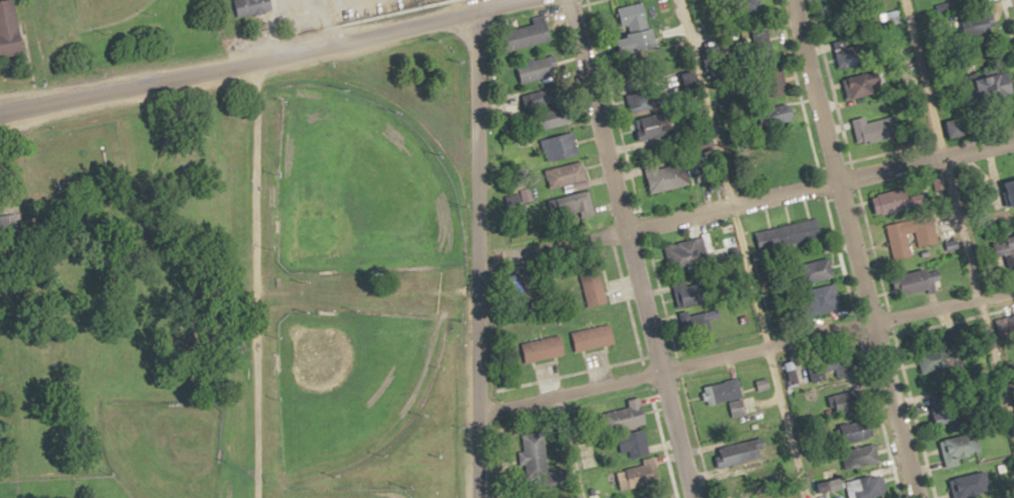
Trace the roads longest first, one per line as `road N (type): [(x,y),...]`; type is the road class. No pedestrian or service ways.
road 1 (residential): [(475,414),(1013,290)]
road 2 (residential): [(477,261),(1013,142)]
road 3 (residential): [(0,115),(512,0)]
road 4 (residential): [(695,497),(568,0)]
road 5 (residential): [(916,497),(792,0)]
road 6 (residential): [(475,497),(472,9)]

